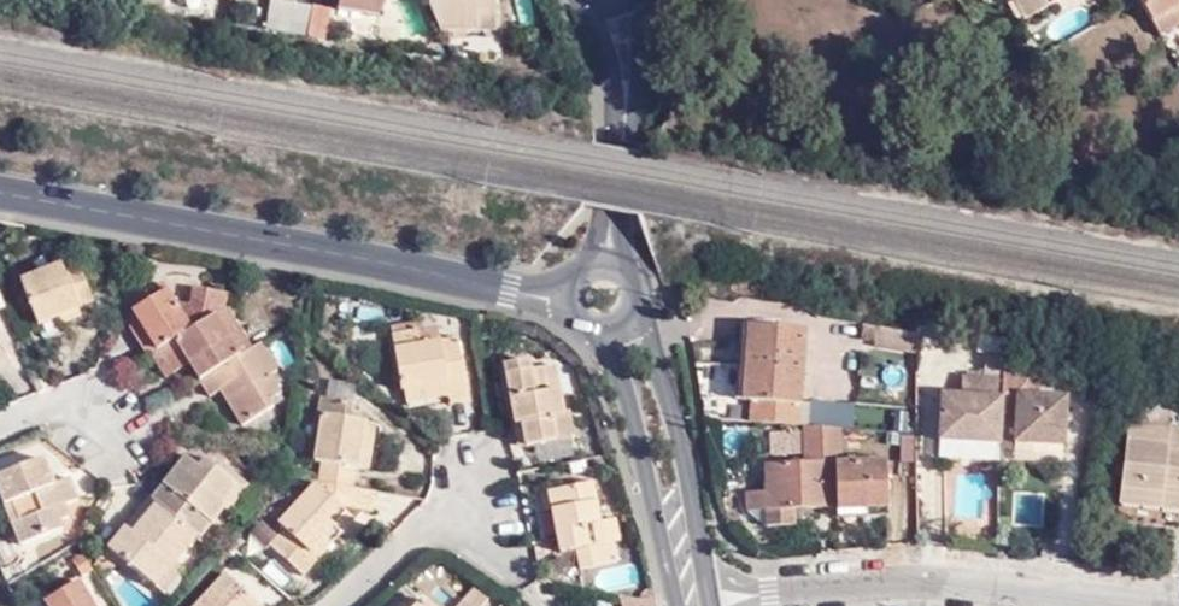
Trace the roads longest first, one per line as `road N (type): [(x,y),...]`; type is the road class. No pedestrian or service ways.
road 1 (residential): [(0,193),(508,290)]
road 2 (residential): [(1106,605),(919,584),(768,592)]
road 3 (tertiary): [(602,344),(632,402),(689,605)]
road 4 (tertiary): [(698,560),(644,319)]
road 5 (residential): [(345,605),(421,525),(472,501)]
road 6 (residential): [(0,432),(84,408),(124,432)]
road 7 (tertiary): [(612,215),(626,96)]

